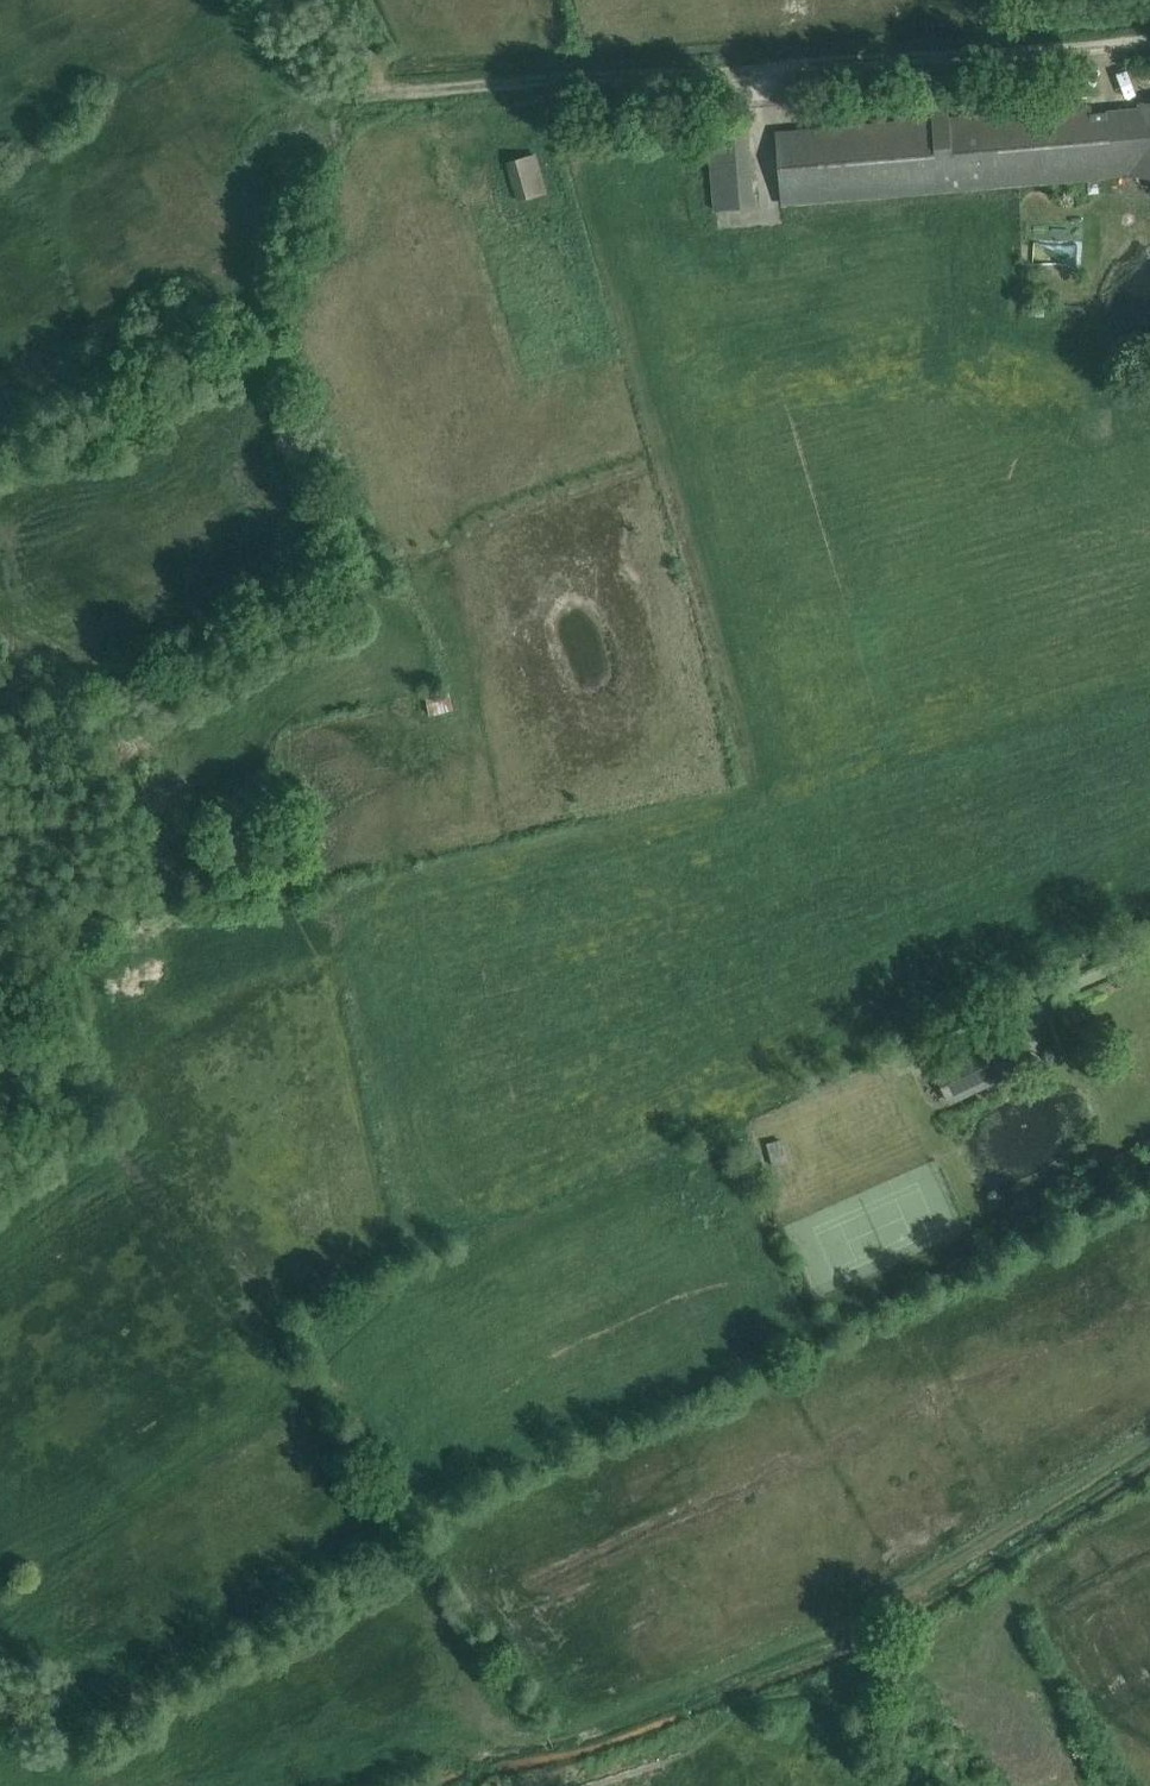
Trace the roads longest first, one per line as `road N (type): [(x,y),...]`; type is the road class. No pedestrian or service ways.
road 1 (unclassified): [(373,90),(1149,42)]

